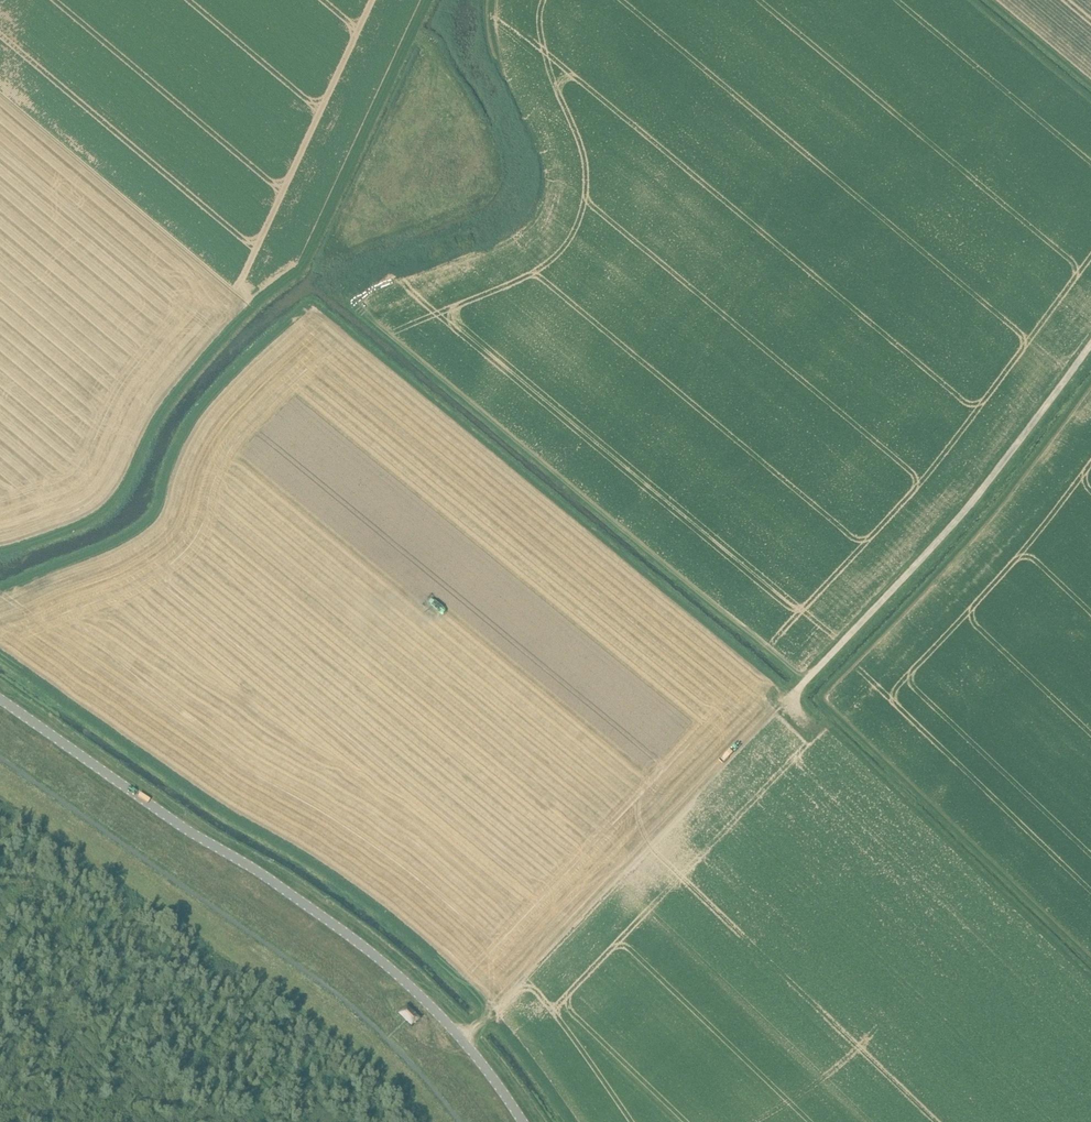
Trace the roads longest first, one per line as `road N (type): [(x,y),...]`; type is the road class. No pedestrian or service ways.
road 1 (unclassified): [(523,1121),(433,1008),(339,927),(0,704)]
road 2 (track): [(805,686),(933,550),(1090,352)]

